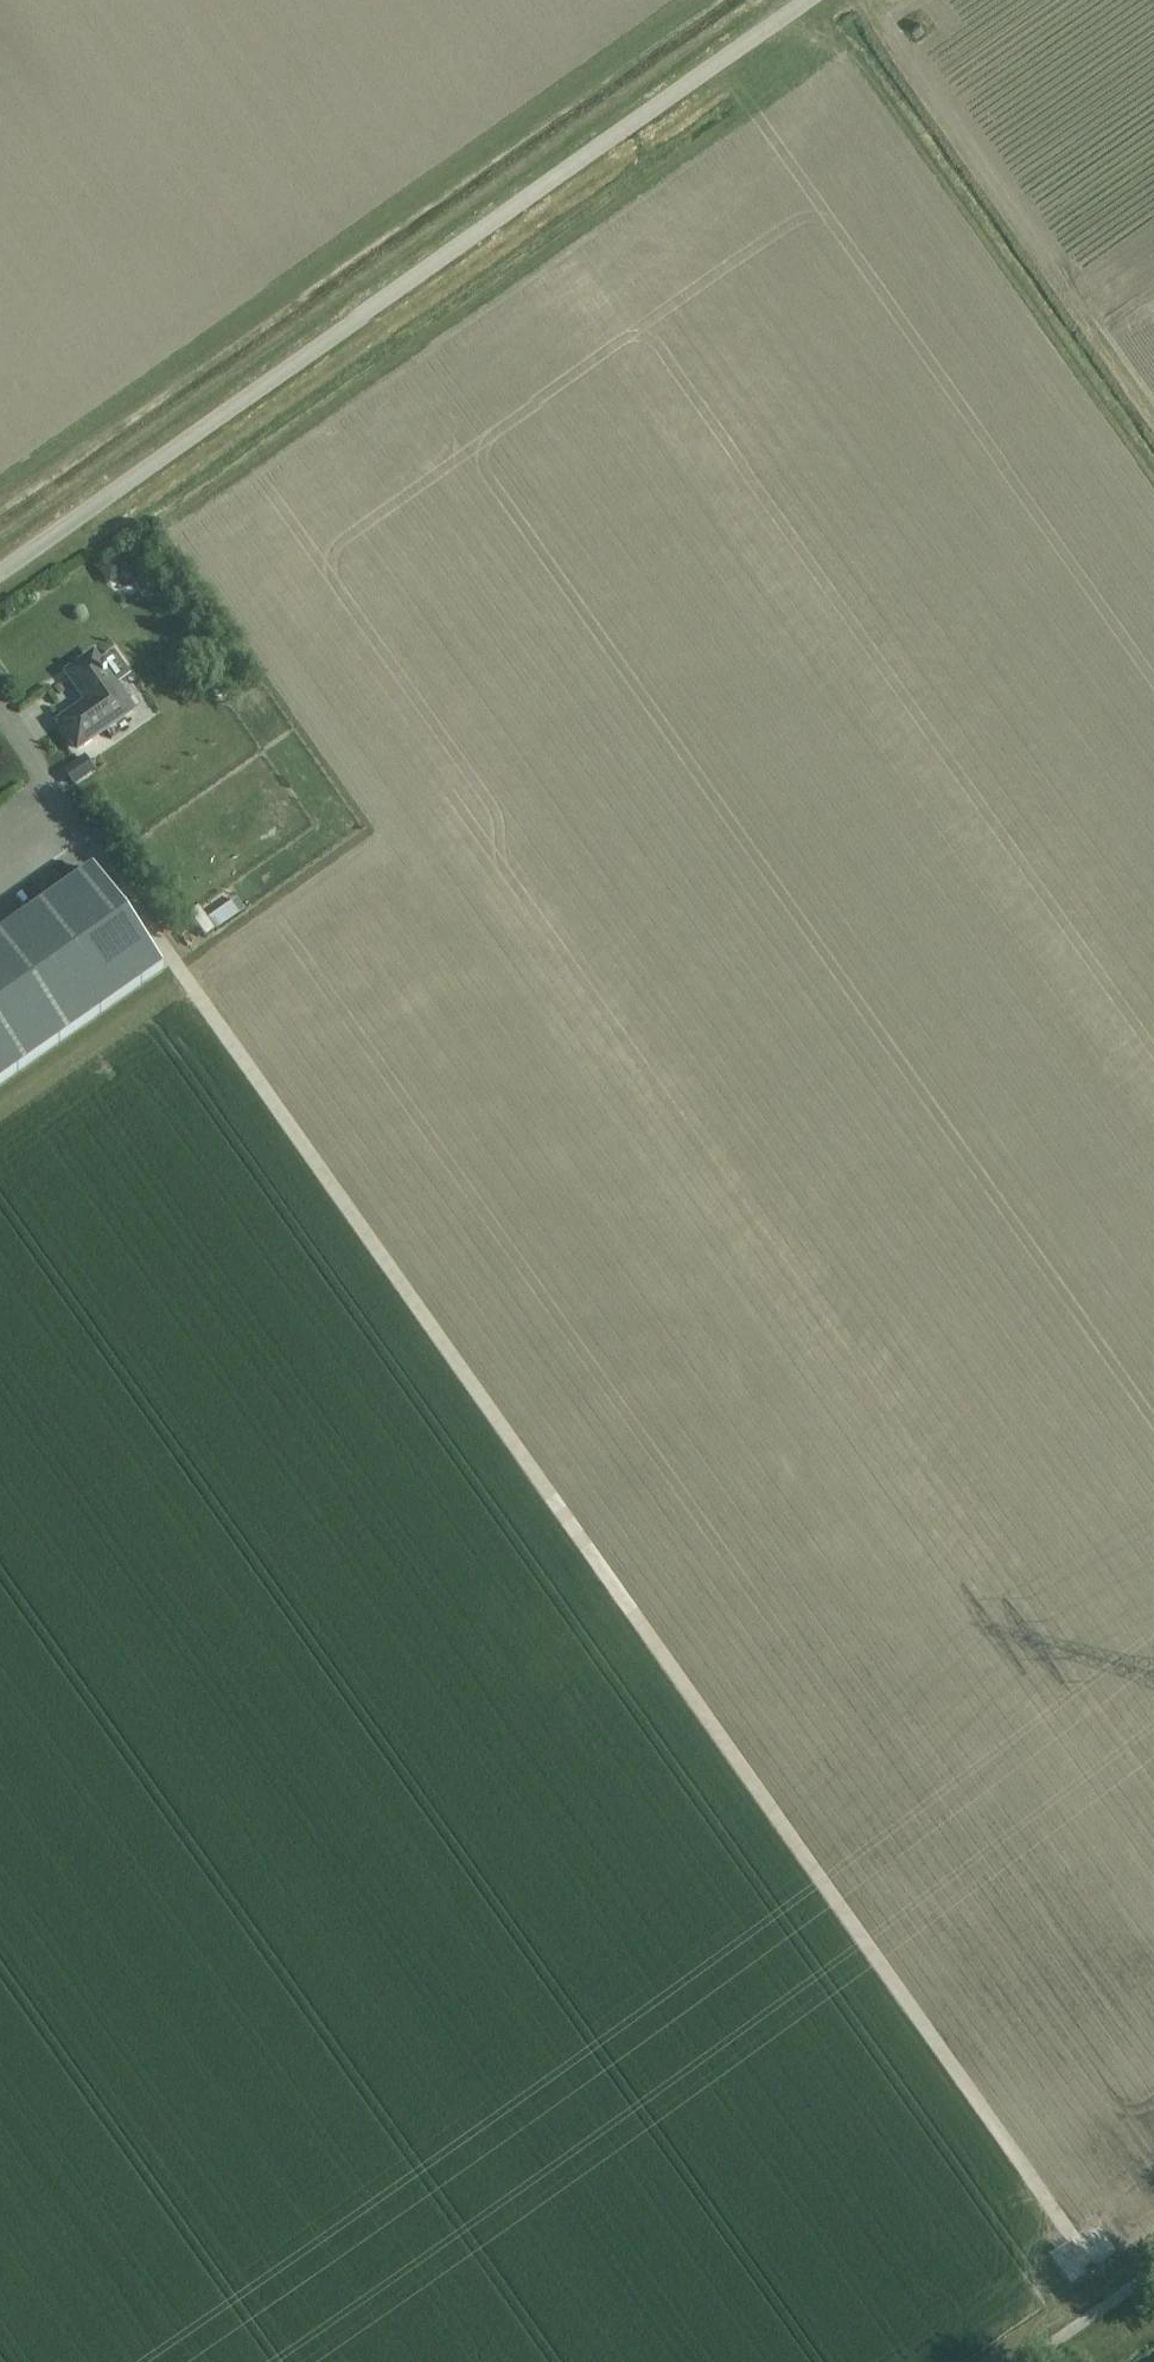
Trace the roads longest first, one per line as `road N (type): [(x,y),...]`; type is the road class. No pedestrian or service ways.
road 1 (unclassified): [(814,0),(0,571)]

